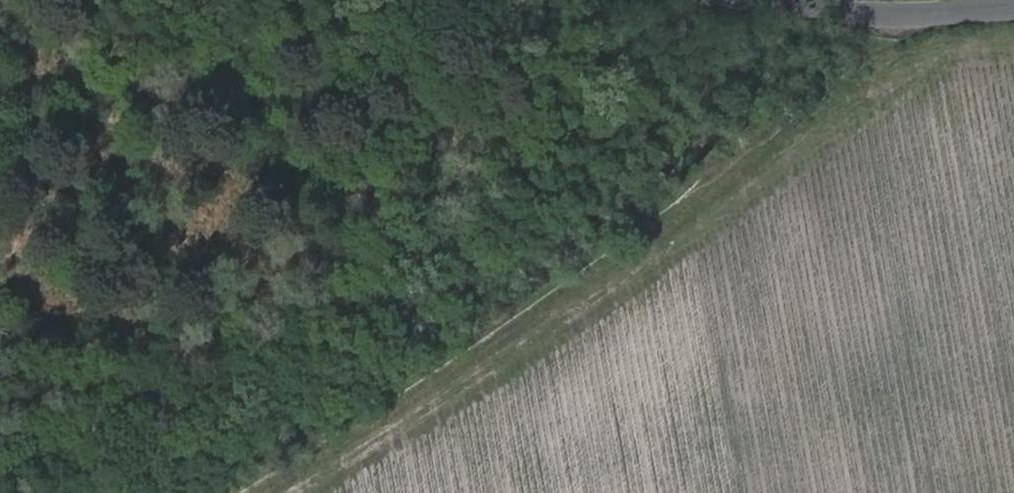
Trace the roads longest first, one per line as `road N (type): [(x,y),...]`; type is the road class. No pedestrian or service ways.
road 1 (track): [(271,492),(584,297),(929,41),(1013,36)]
road 2 (track): [(883,20),(801,97),(192,492)]
road 3 (track): [(1013,373),(338,492)]
road 4 (tertiary): [(775,0),(883,20),(1013,17)]

